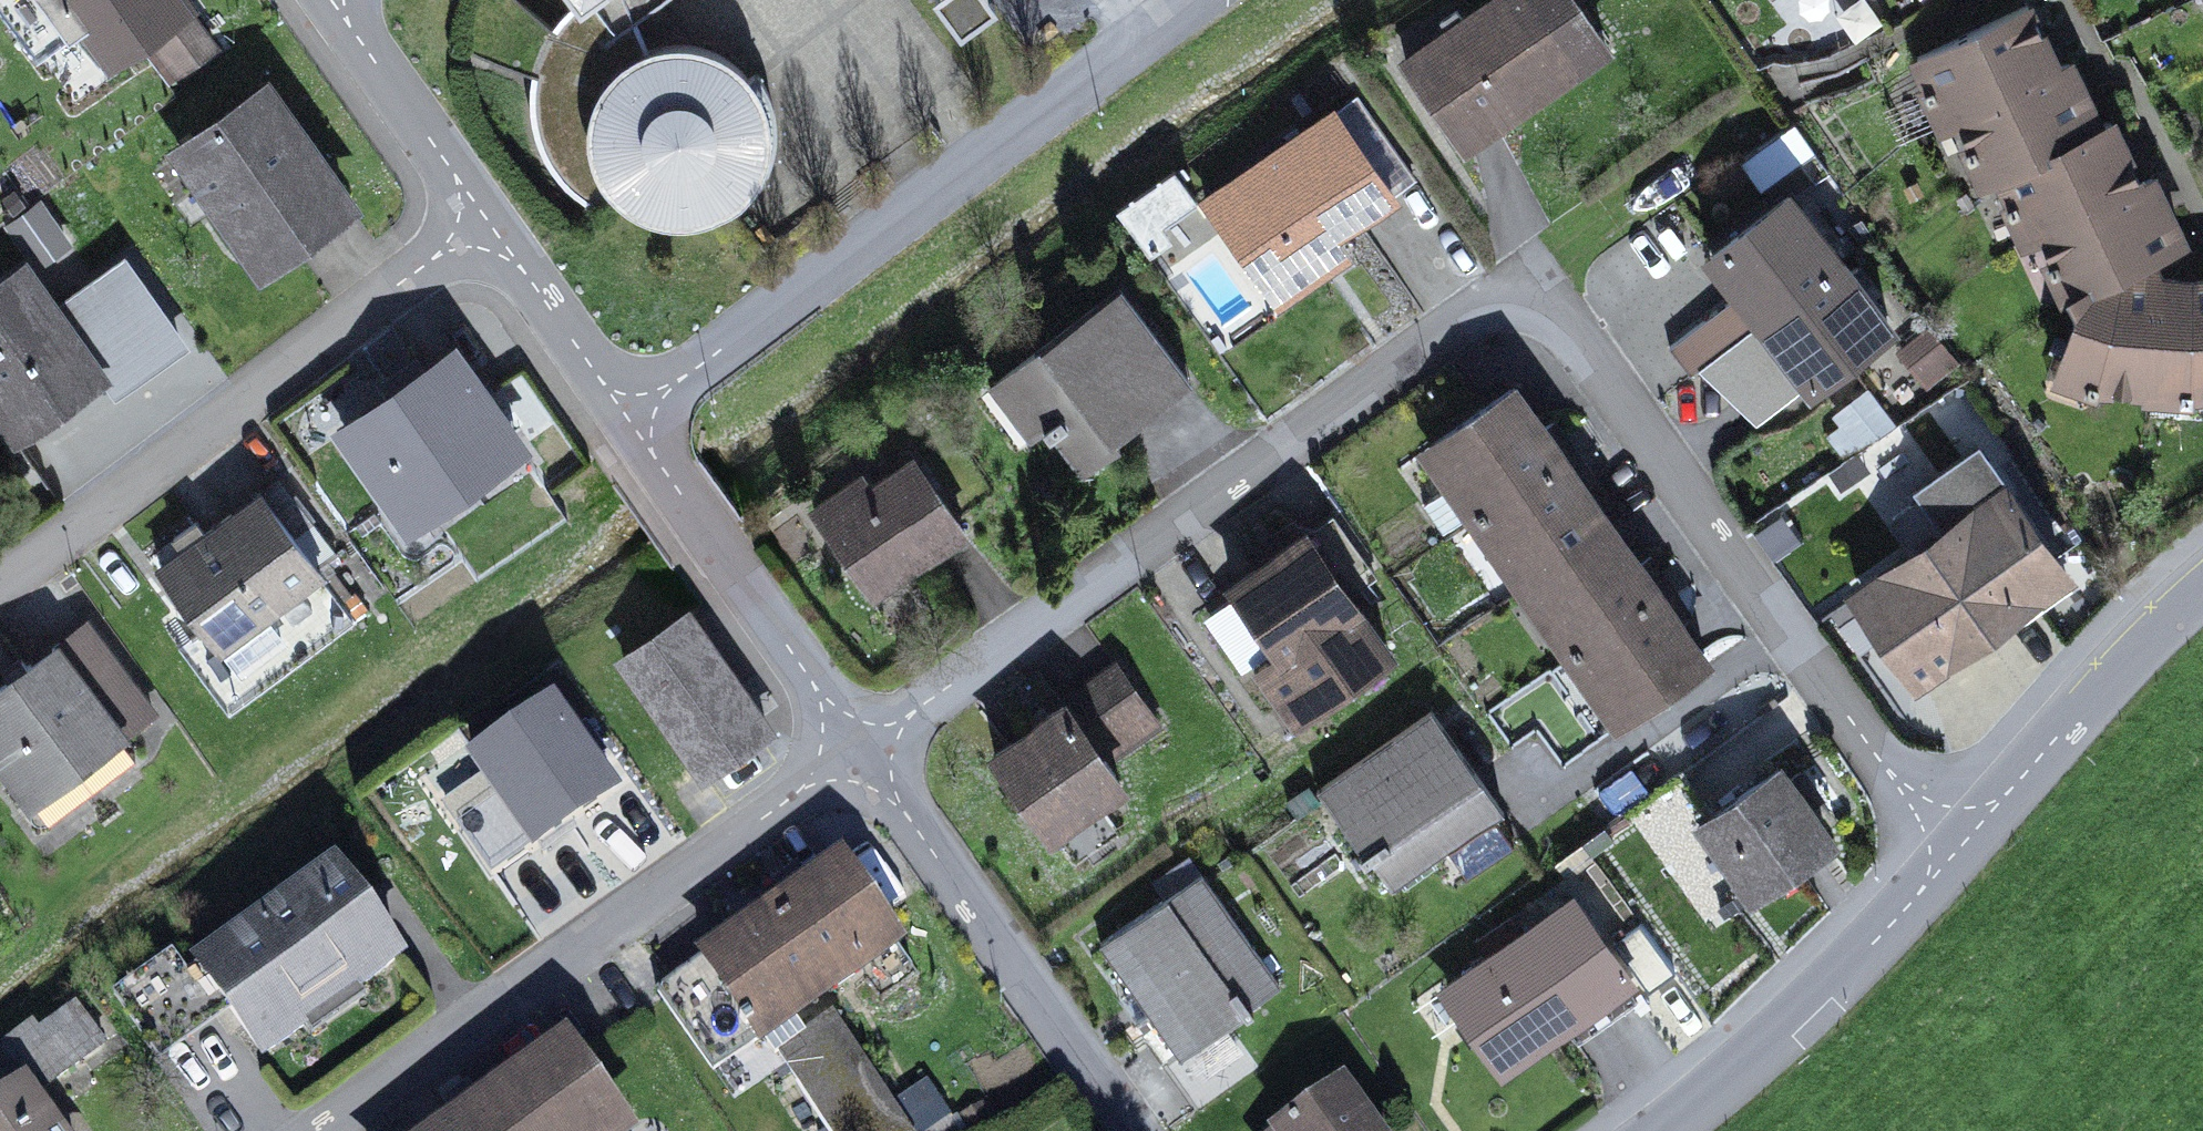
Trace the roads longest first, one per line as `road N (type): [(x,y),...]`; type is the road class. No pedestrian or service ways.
road 1 (residential): [(861,750),(1462,322),(1491,307),(1525,305),(1556,317),(1580,340),(1951,856)]
road 2 (residential): [(626,419),(1190,0)]
road 3 (residential): [(322,1130),(861,750)]
road 4 (residential): [(484,218),(0,580)]
road 5 (residential): [(1133,1130),(861,750)]
road 6 (residential): [(861,750),(626,419)]
road 7 (residential): [(1951,856),(1848,971),(1743,1069),(1661,1130)]
road 8 (residential): [(2202,587),(2153,629),(1951,856)]
road 9 (residential): [(484,218),(329,0)]
road 10 (residential): [(626,419),(484,218)]

